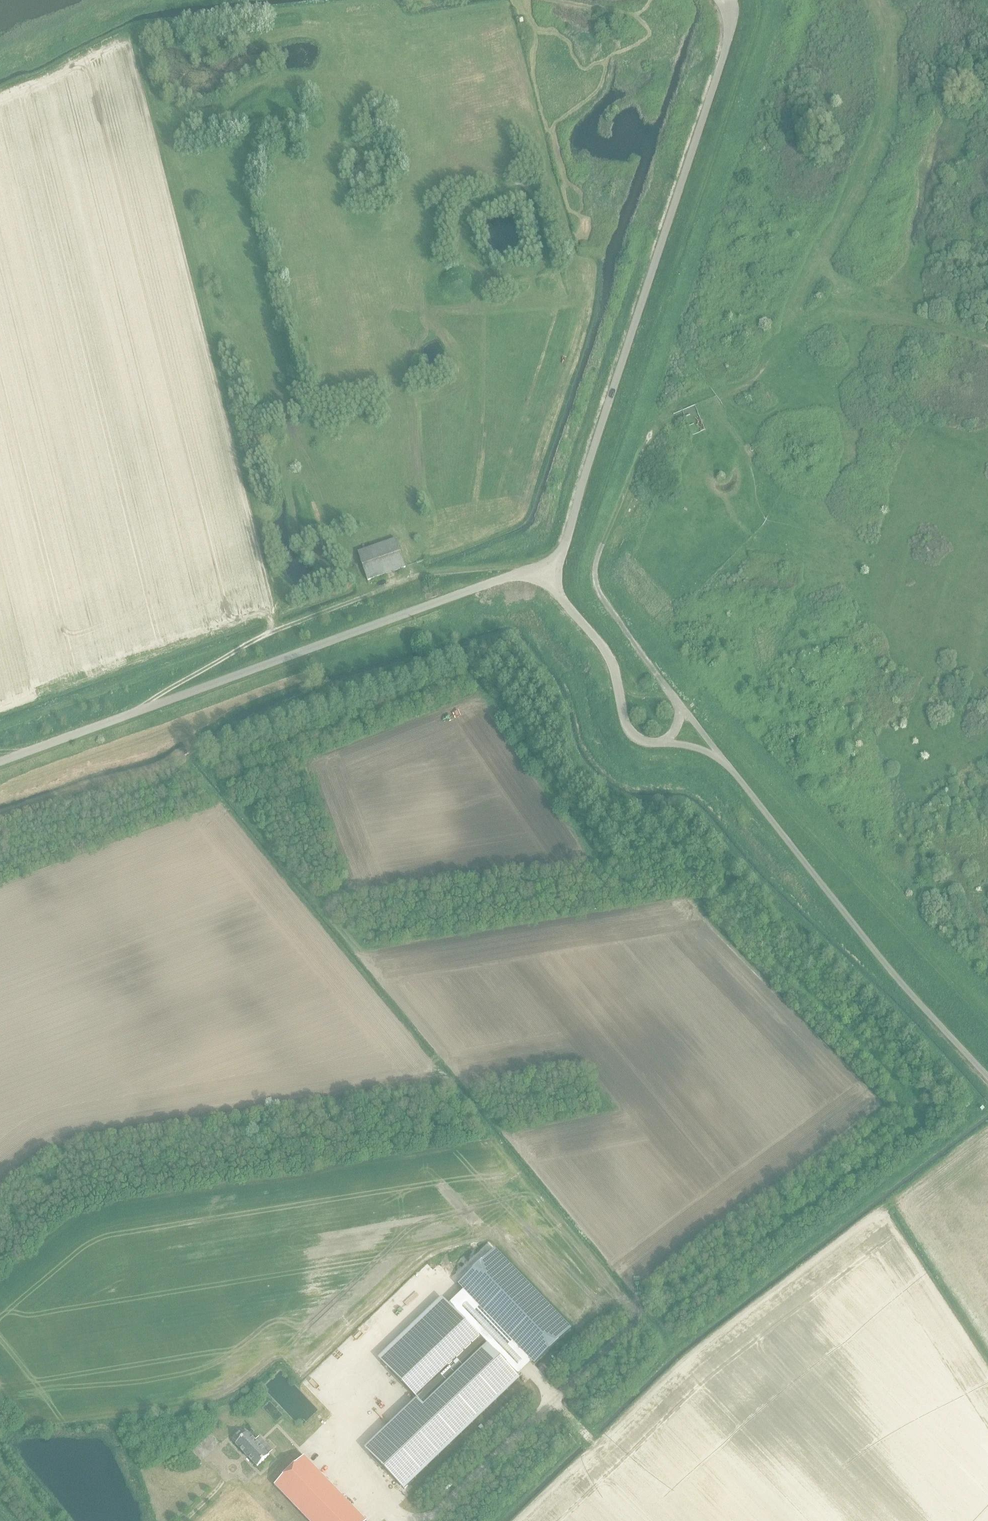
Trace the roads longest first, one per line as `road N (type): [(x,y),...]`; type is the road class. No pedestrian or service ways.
road 1 (unclassified): [(552,576),(728,39),(725,13)]
road 2 (unclassified): [(0,762),(505,577),(552,576)]
road 3 (unclassified): [(987,1074),(880,956),(718,754)]
road 4 (unclassified): [(680,703),(602,610),(593,583),(595,556),(627,479),(660,428)]
road 5 (unclassified): [(658,743),(628,725),(610,659),(552,576)]

